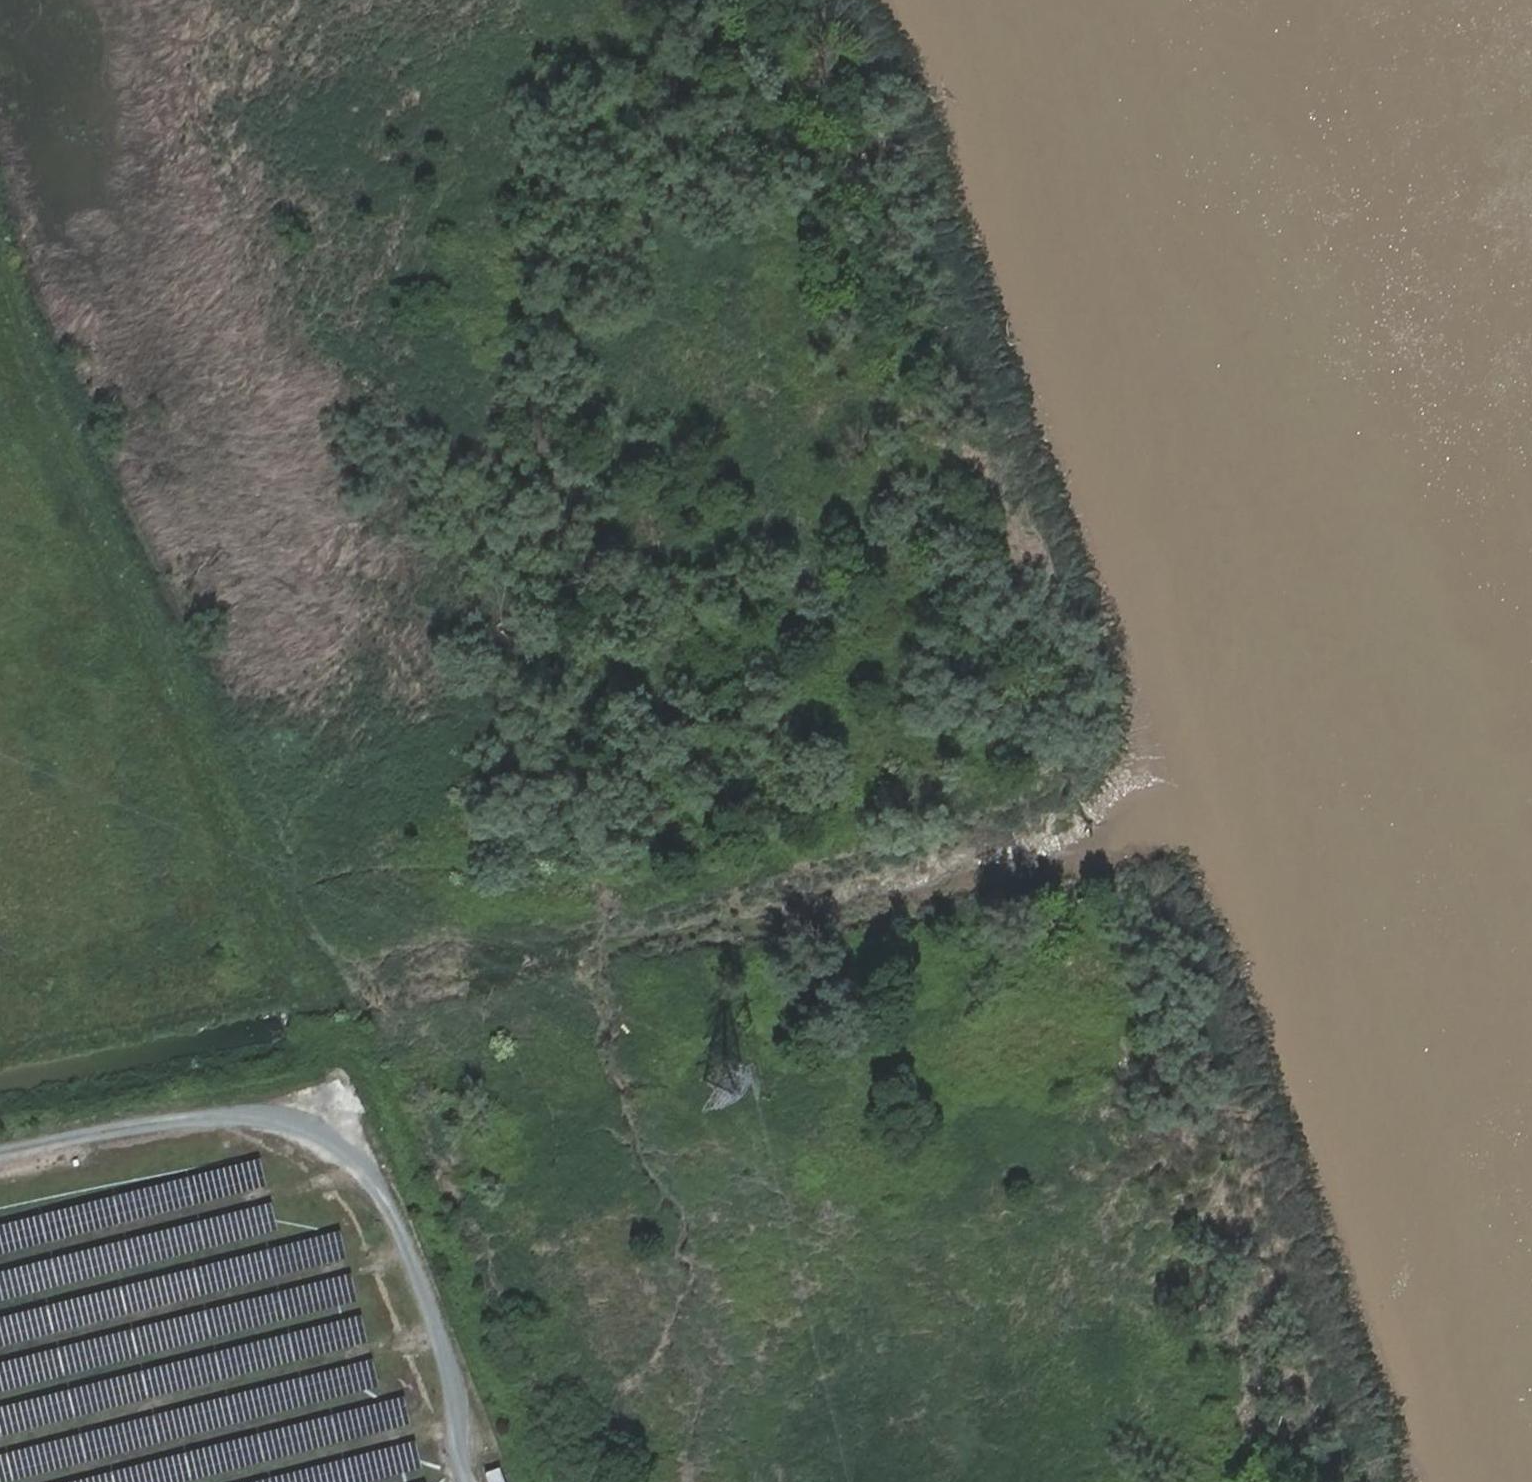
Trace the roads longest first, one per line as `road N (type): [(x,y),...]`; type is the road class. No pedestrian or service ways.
road 1 (track): [(463,1481),(457,1394),(438,1332),(398,1222),(346,1145),(282,1116),(212,1116),(0,1157)]
road 2 (track): [(0,1445),(438,1332)]
road 3 (track): [(0,1357),(409,1252)]
road 4 (track): [(0,1267),(365,1174)]
road 5 (track): [(216,1481),(460,1419)]

